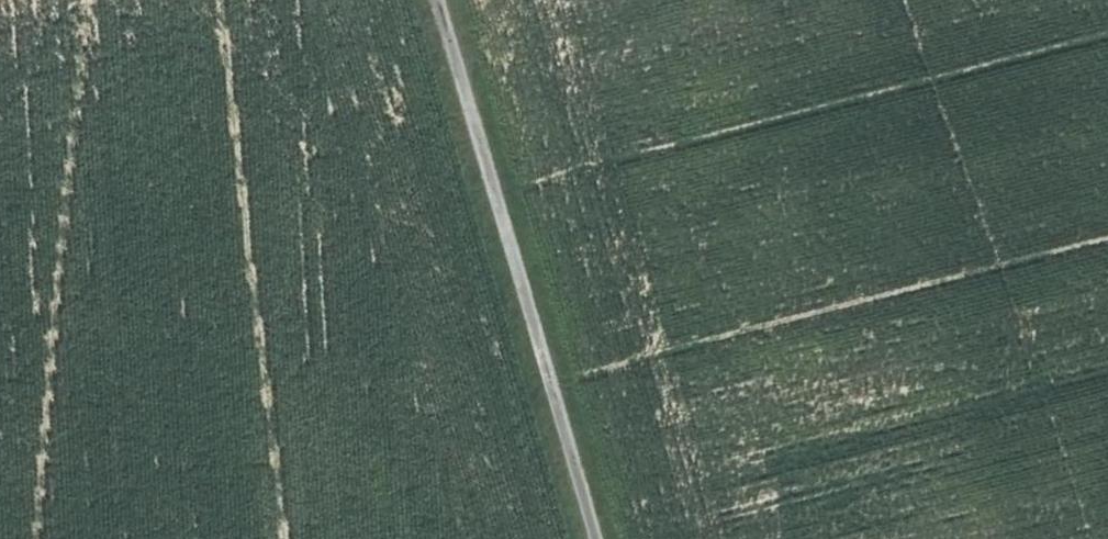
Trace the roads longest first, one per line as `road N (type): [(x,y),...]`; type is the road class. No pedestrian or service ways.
road 1 (unclassified): [(597,538),(440,0)]

